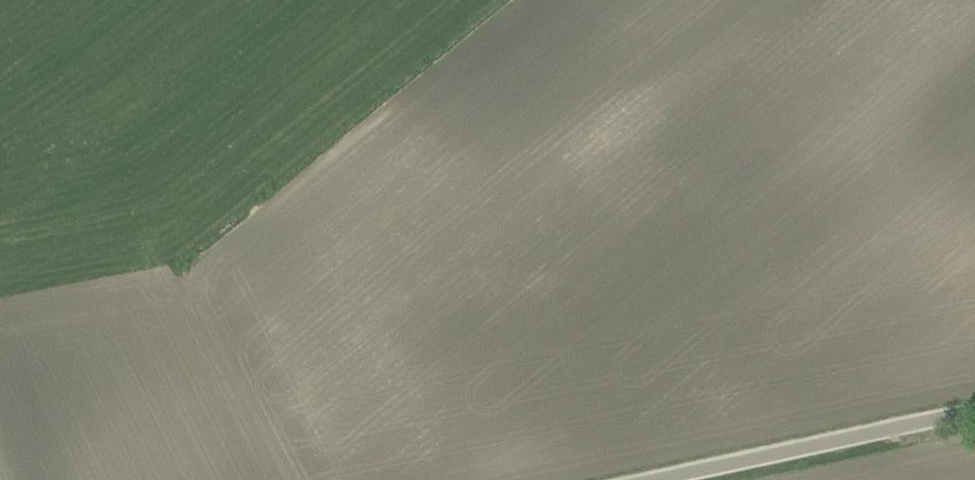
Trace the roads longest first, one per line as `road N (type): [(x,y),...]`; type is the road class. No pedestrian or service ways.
road 1 (unclassified): [(672,479),(974,415)]

